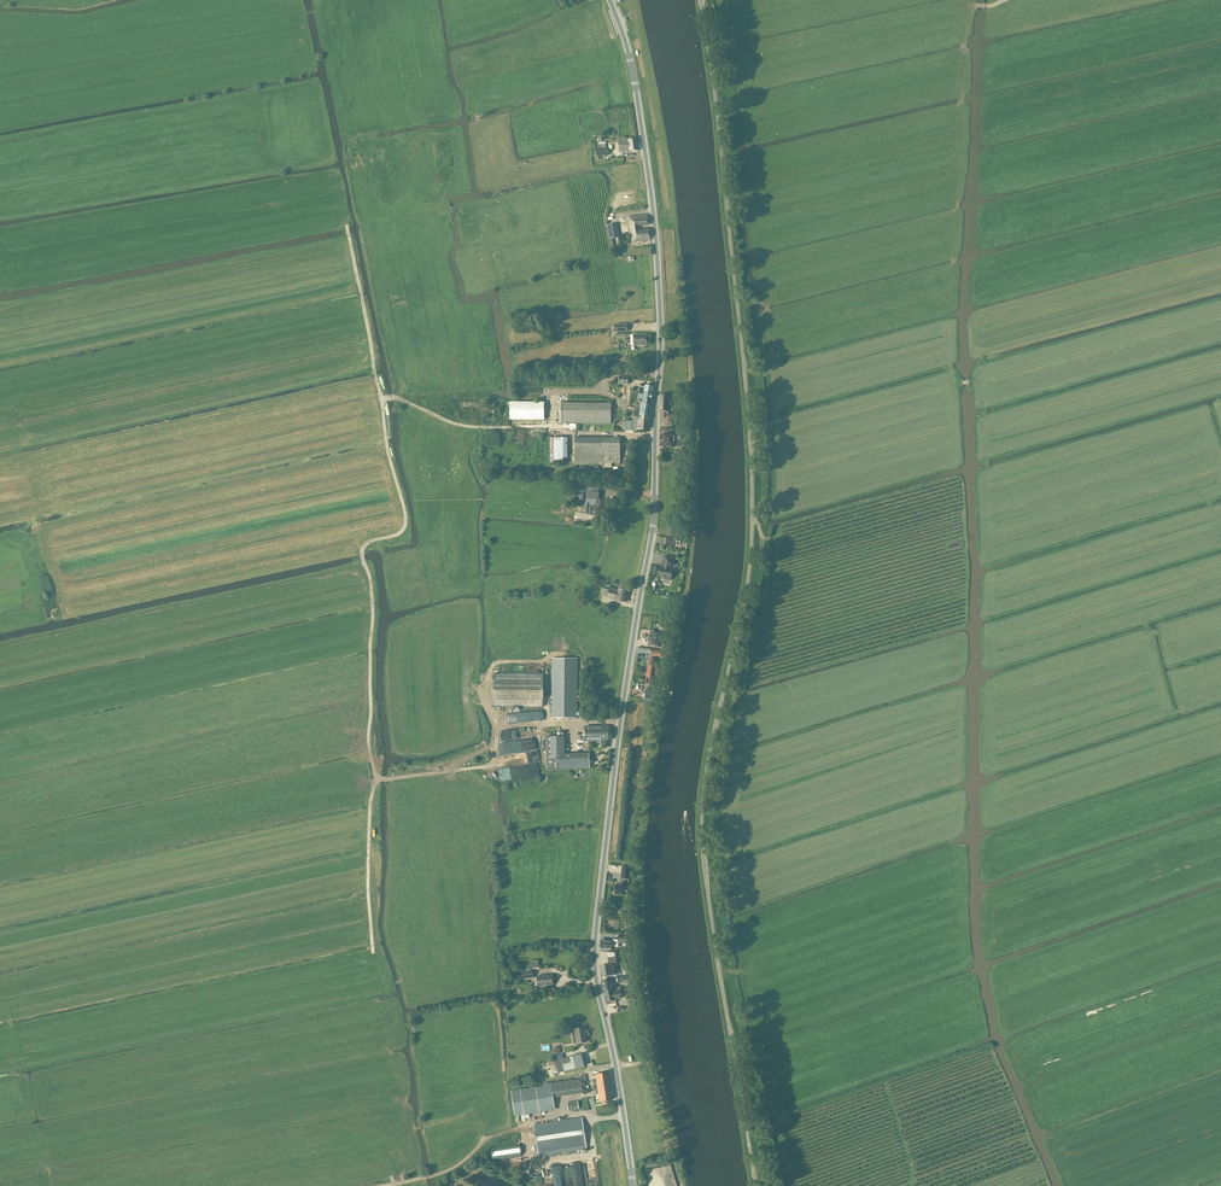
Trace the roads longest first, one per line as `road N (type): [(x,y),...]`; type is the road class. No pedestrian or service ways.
road 1 (secondary): [(633,1185),(595,952),(624,699),(654,523),(661,340),(636,88),(610,0)]
road 2 (unclassified): [(755,1185),(701,828),(706,771),(745,598),(752,498),(701,0)]
road 3 (track): [(373,952),(373,618),(362,552),(365,543),(398,533),(406,516),(347,224)]
road 4 (track): [(955,0),(976,5),(965,47),(955,266)]
road 5 (track): [(548,426),(471,426),(382,398)]
road 6 (track): [(378,1185),(452,1169),(487,1139),(521,1128)]

